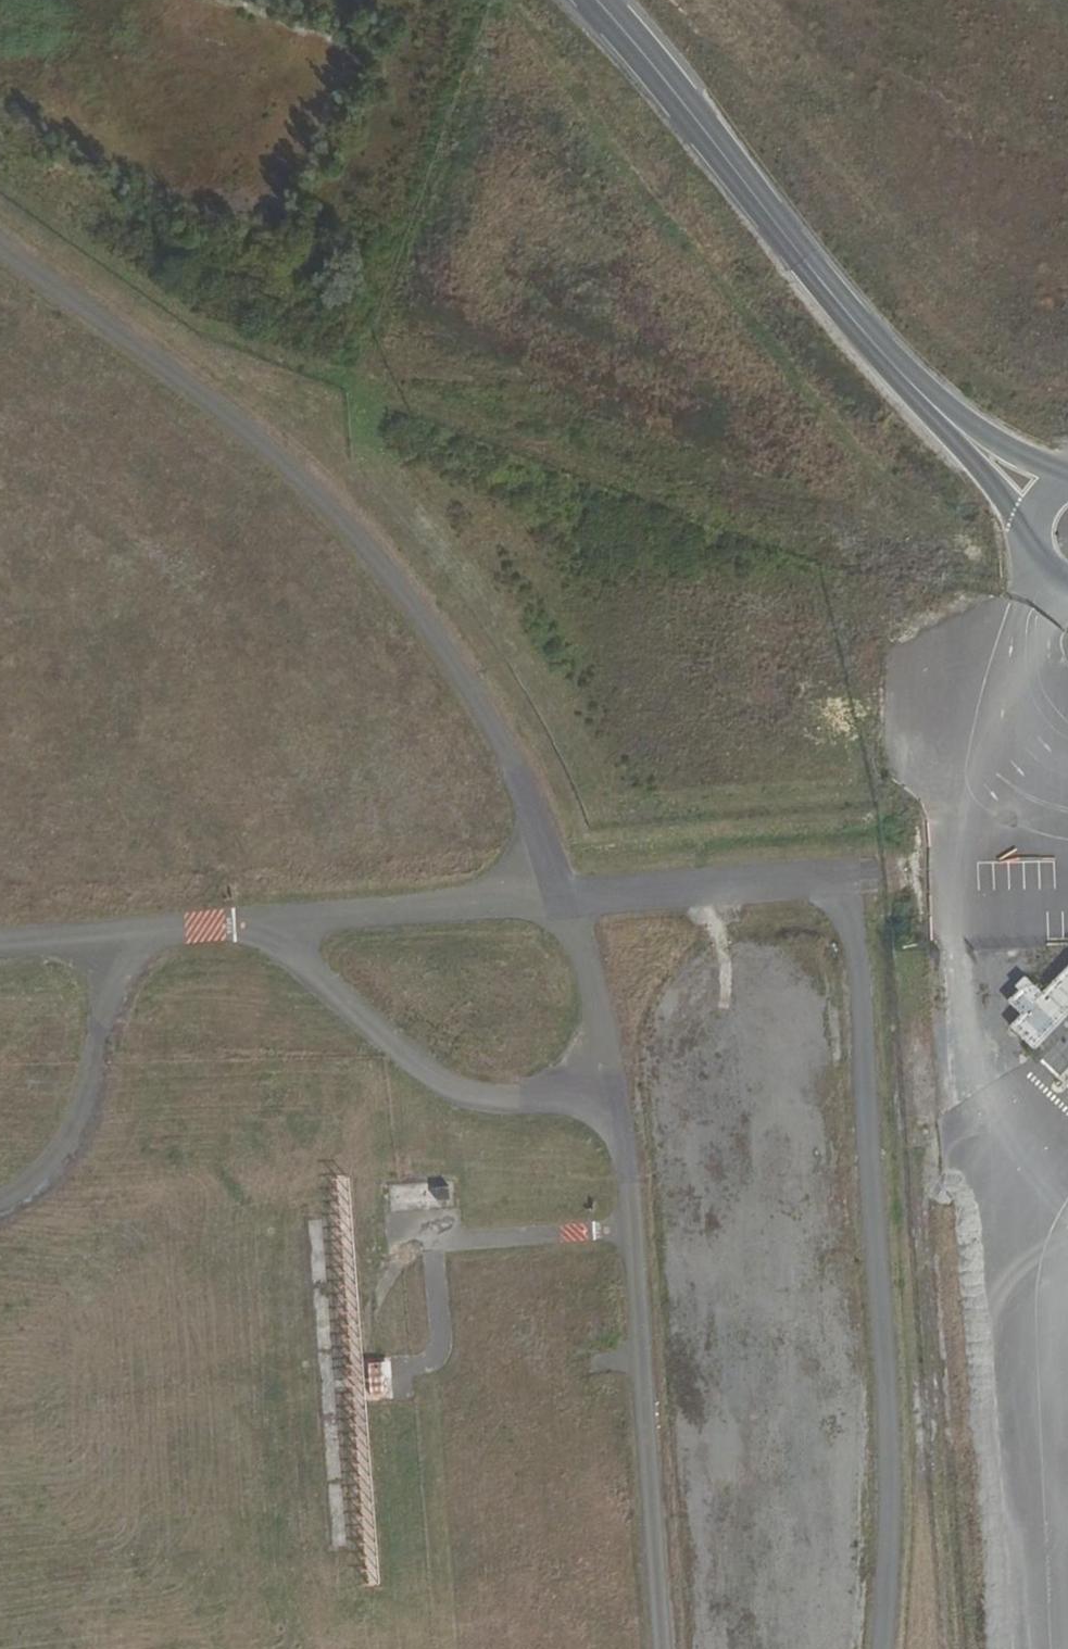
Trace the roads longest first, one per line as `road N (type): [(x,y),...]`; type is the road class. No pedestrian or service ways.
road 1 (secondary): [(600,0),(685,94),(934,420),(1049,503)]
road 2 (track): [(413,1210),(415,1235),(620,1224)]

